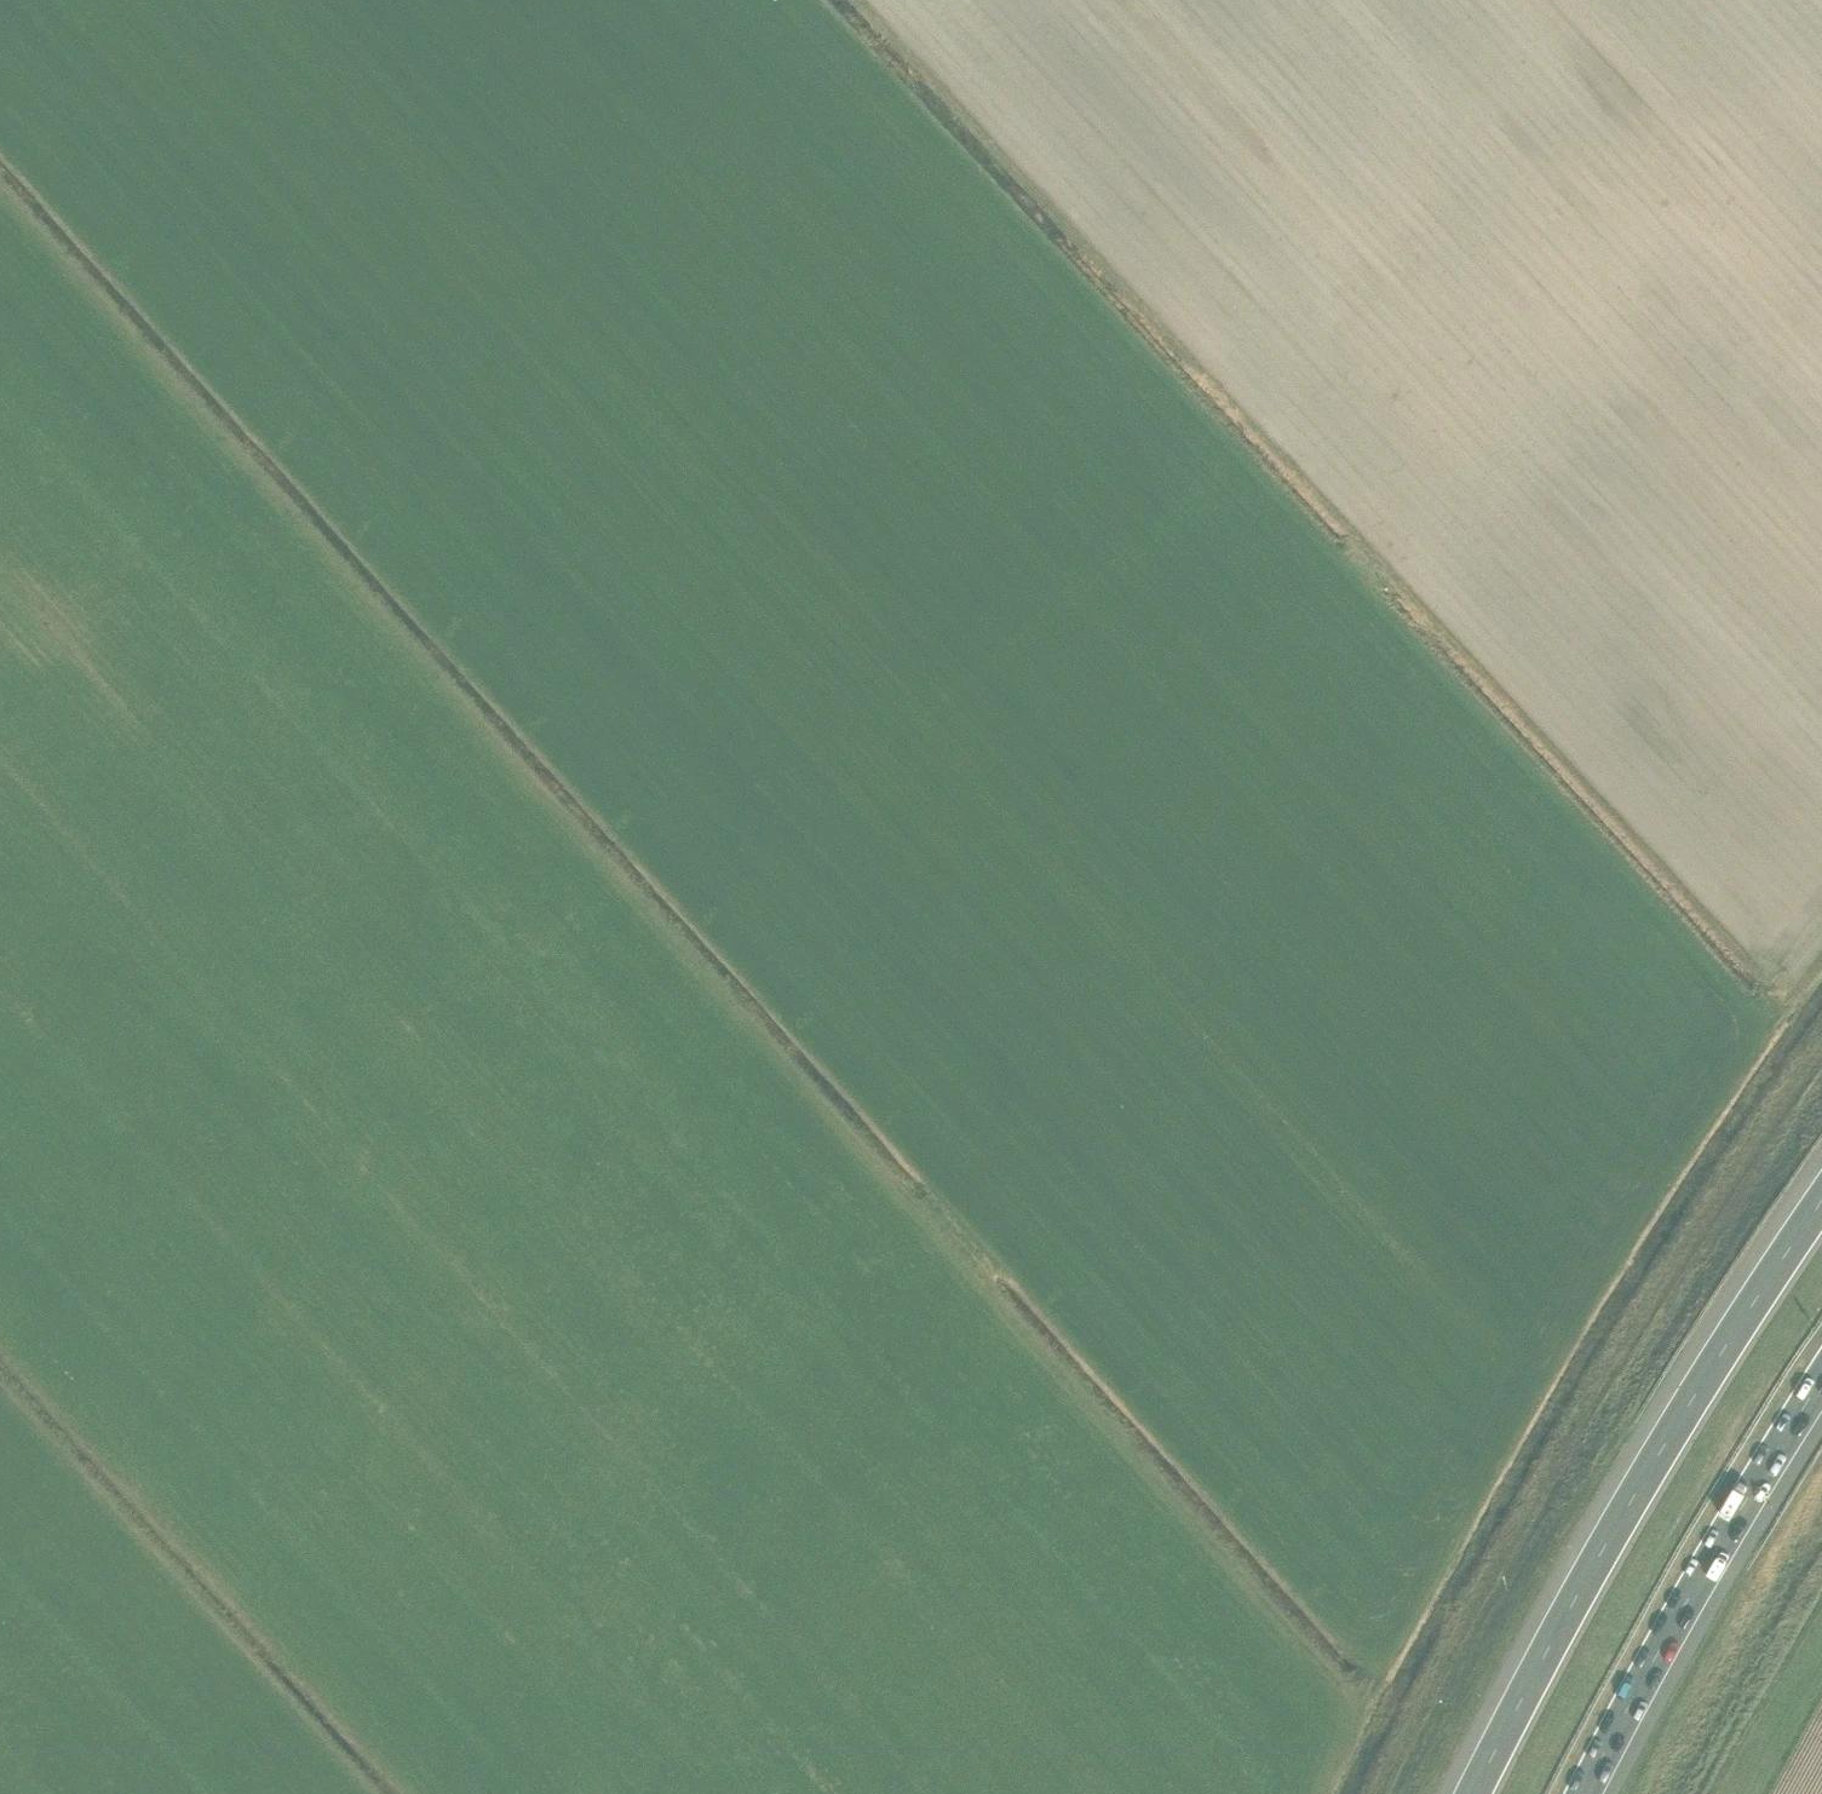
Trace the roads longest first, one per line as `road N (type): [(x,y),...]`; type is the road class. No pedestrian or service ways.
road 1 (motorway): [(1821,1203),(1650,1445),(1465,1793)]
road 2 (motorway): [(1603,1793),(1750,1498),(1821,1391)]

